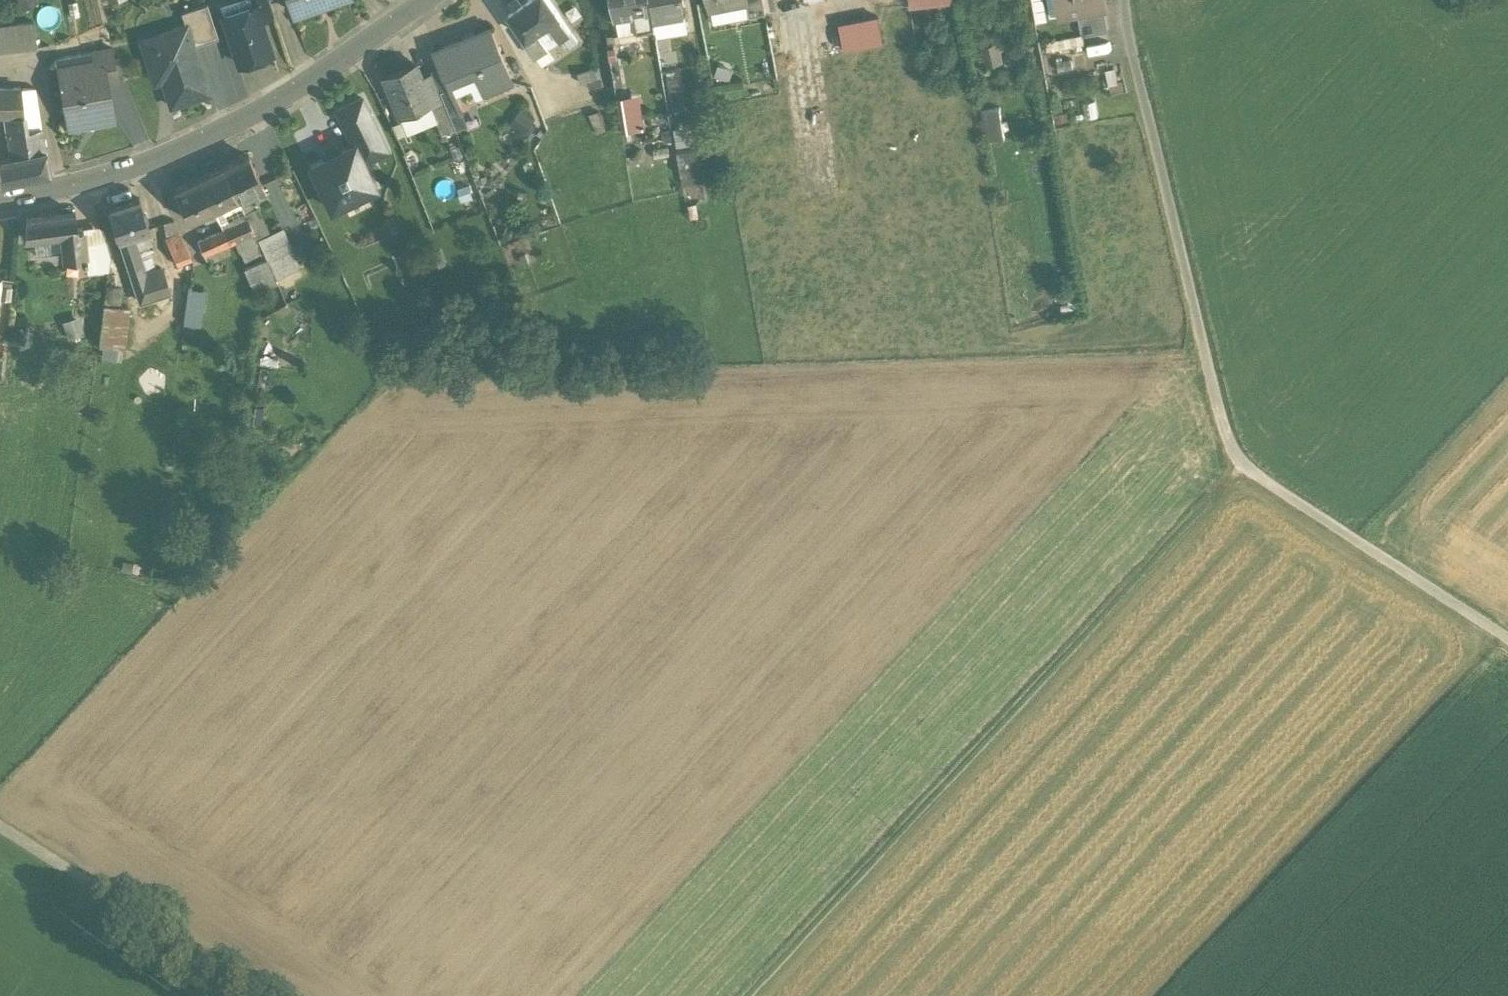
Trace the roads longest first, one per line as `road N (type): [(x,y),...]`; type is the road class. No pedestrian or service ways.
road 1 (track): [(747,995),(1246,469)]
road 2 (track): [(1137,73),(1235,455),(1507,641)]
road 3 (tertiary): [(428,0),(255,117),(148,167),(0,206)]
road 4 (track): [(0,829),(257,995)]

